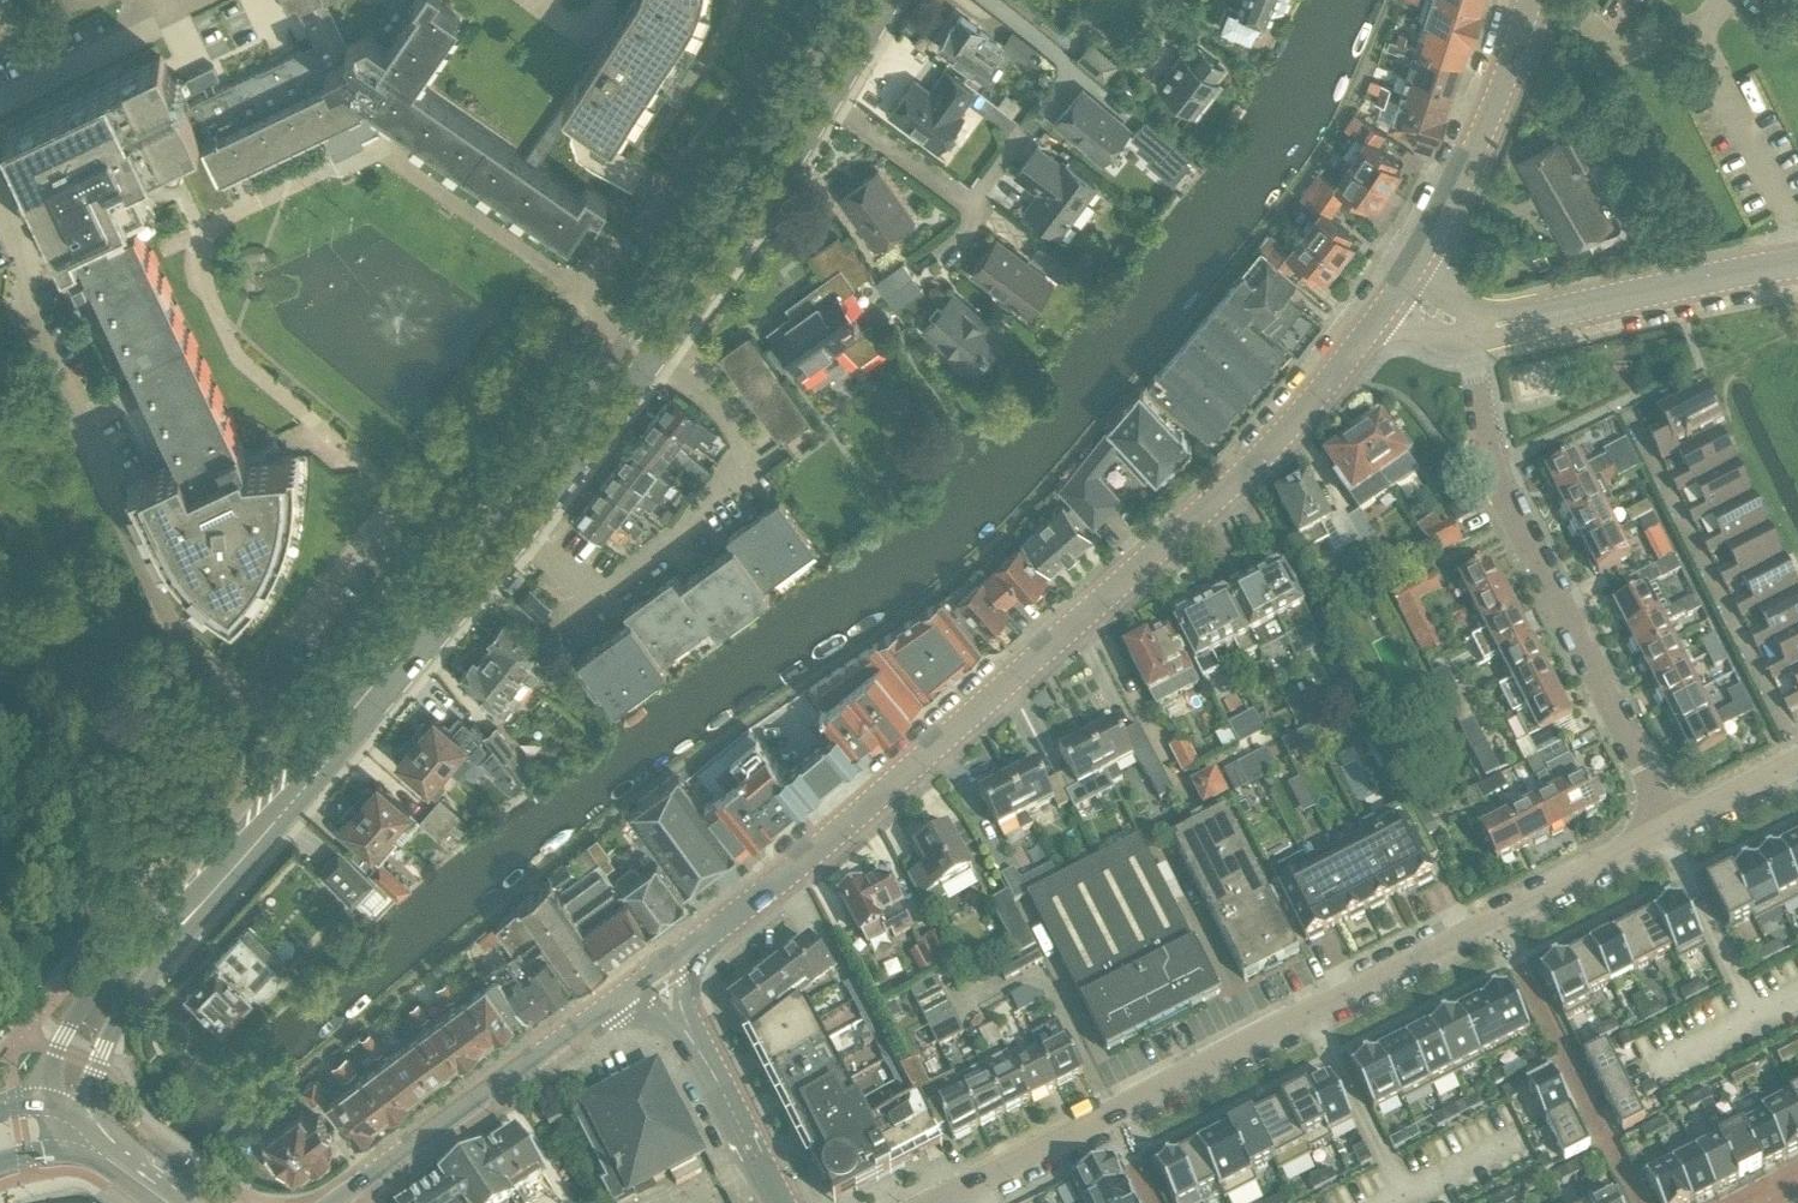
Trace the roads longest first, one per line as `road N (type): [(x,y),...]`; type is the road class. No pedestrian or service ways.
road 1 (secondary): [(659,971),(862,811),(1141,568),(1307,413),(1398,297)]
road 2 (unclassified): [(916,1202),(1673,823)]
road 3 (residential): [(1673,823),(1486,447),(1475,326)]
road 4 (residential): [(519,540),(591,593),(738,491),(749,450),(698,395),(652,361)]
road 5 (secondary): [(659,971),(331,1202)]
road 6 (residential): [(1797,747),(1632,414)]
road 7 (tertiary): [(1475,326),(1797,263)]
road 8 (secondary): [(1398,297),(1466,184),(1533,0)]
road 9 (secondary): [(652,361),(821,106)]
road 10 (secondary): [(777,1202),(659,971)]
road 11 (secondary): [(321,766),(491,574)]
road 12 (secondary): [(198,909),(143,947),(85,1005),(57,1051),(42,1102)]
road 13 (secondary): [(81,1120),(121,1017),(198,909)]
road 14 (secondary): [(519,540),(652,361)]
road 15 (residential): [(1797,230),(1697,32)]
road 16 (secondary): [(198,909),(321,766)]
road 17 (residential): [(975,211),(821,106)]
road 18 (residential): [(1556,0),(1620,53),(1697,32)]
road 19 (unclassified): [(1673,823),(1797,761)]
road 20 (unclassified): [(225,682),(321,766)]
road 21 (secondary): [(821,106),(887,0)]

